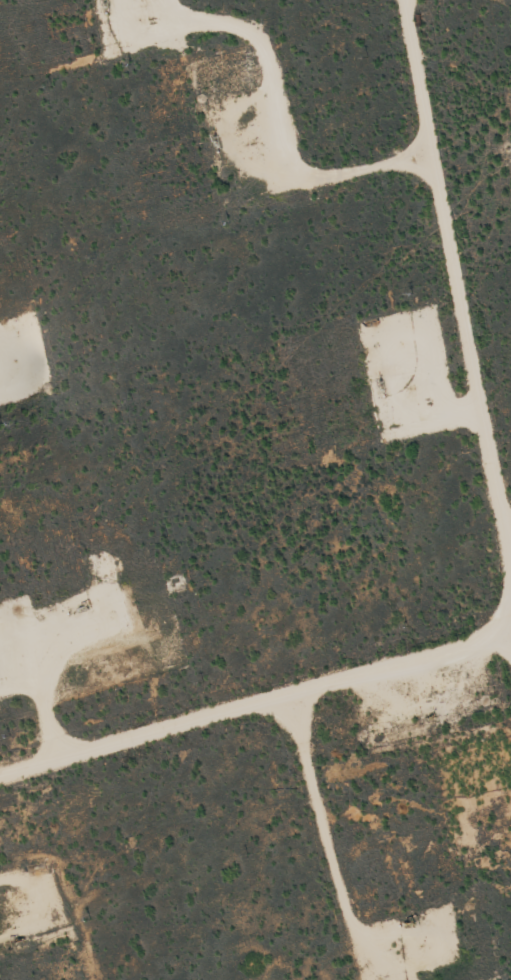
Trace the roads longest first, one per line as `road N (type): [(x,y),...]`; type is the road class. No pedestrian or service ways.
road 1 (track): [(510,563),(463,647),(0,785)]
road 2 (track): [(405,0),(510,549)]

